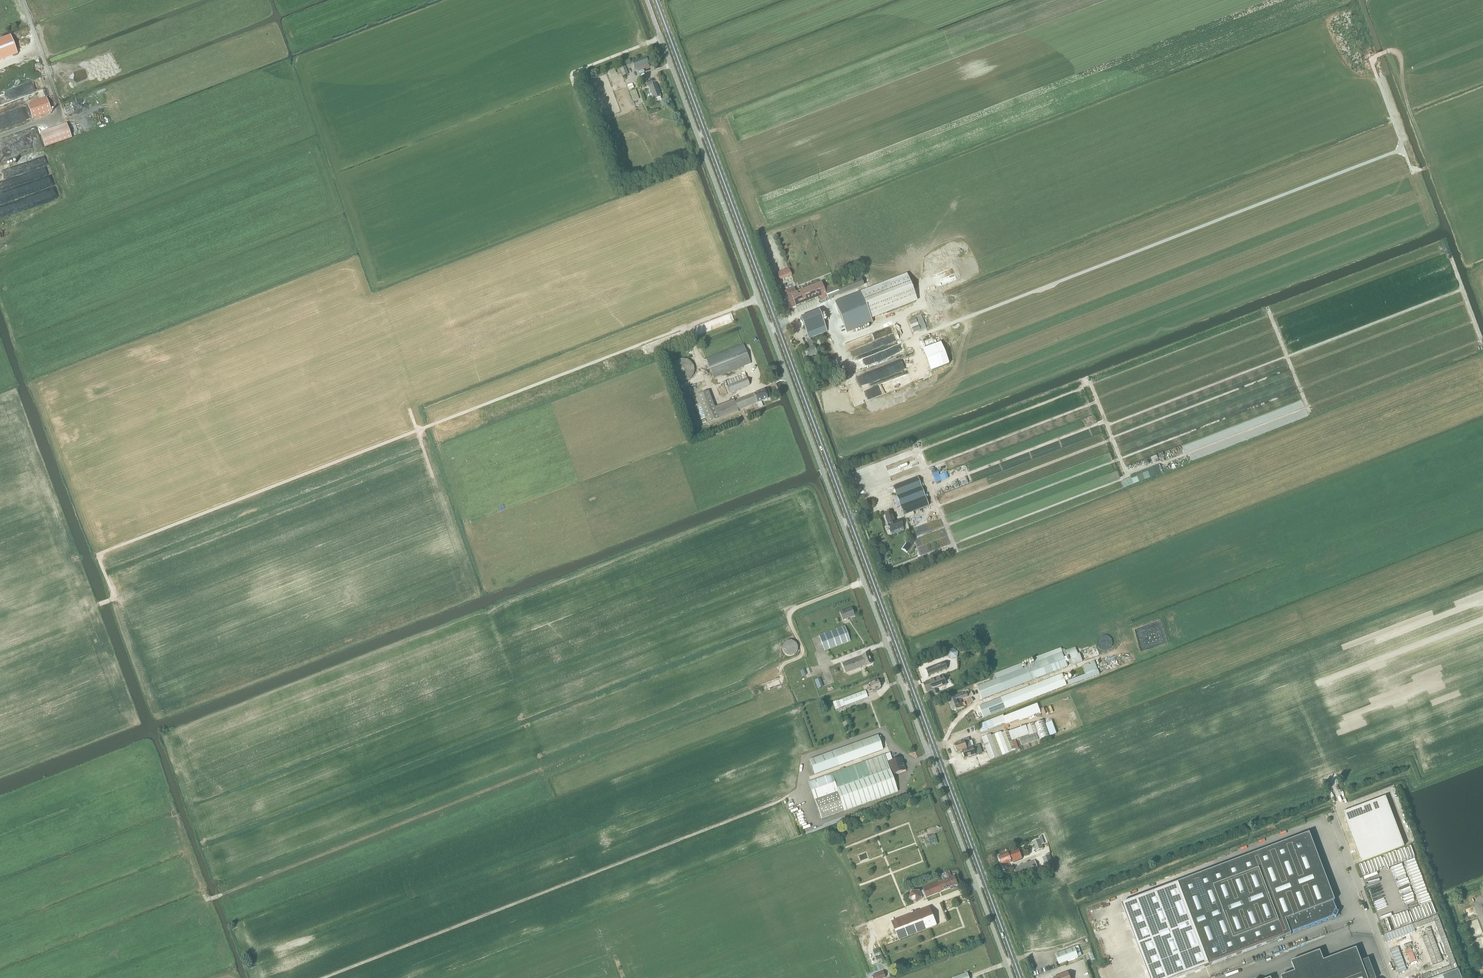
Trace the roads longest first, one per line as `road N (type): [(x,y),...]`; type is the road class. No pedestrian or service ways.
road 1 (unclassified): [(647,0),(1012,977)]
road 2 (primary): [(1021,977),(658,0)]
road 3 (track): [(91,607),(113,598),(98,555),(759,299)]
road 4 (track): [(204,895),(808,665),(830,664)]
road 5 (track): [(824,306),(846,363),(1402,149)]
road 6 (track): [(798,790),(325,977)]
road 7 (track): [(891,506),(888,487),(923,474),(929,490),(1106,422)]
road 8 (track): [(1107,427),(1287,358)]
road 9 (track): [(23,0),(64,115),(0,138)]
road 10 (unclassified): [(1393,977),(1332,818)]

